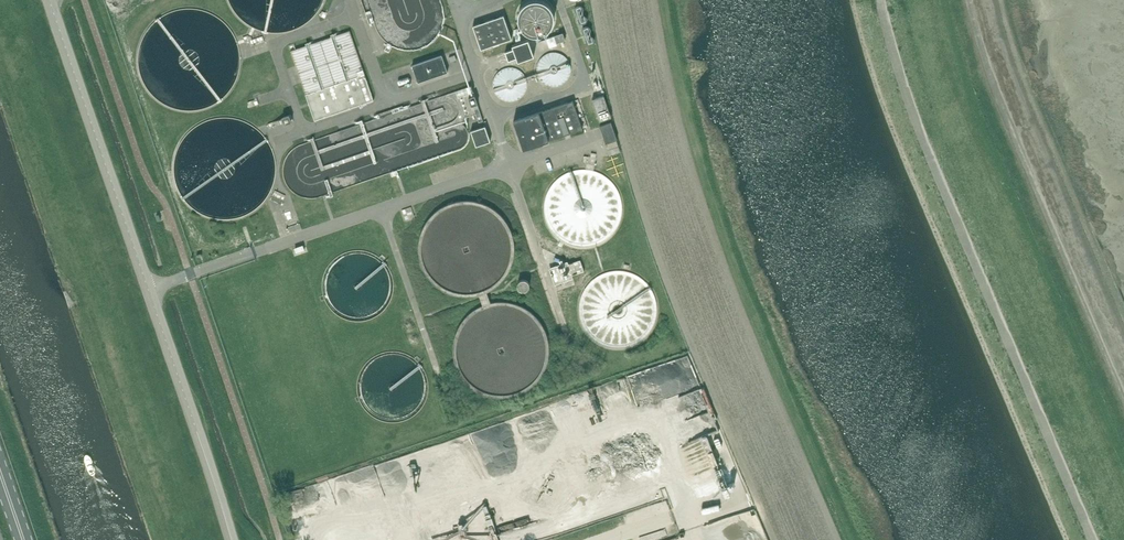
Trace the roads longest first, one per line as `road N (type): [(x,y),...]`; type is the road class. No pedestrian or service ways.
road 1 (unclassified): [(232,539),(50,0)]

